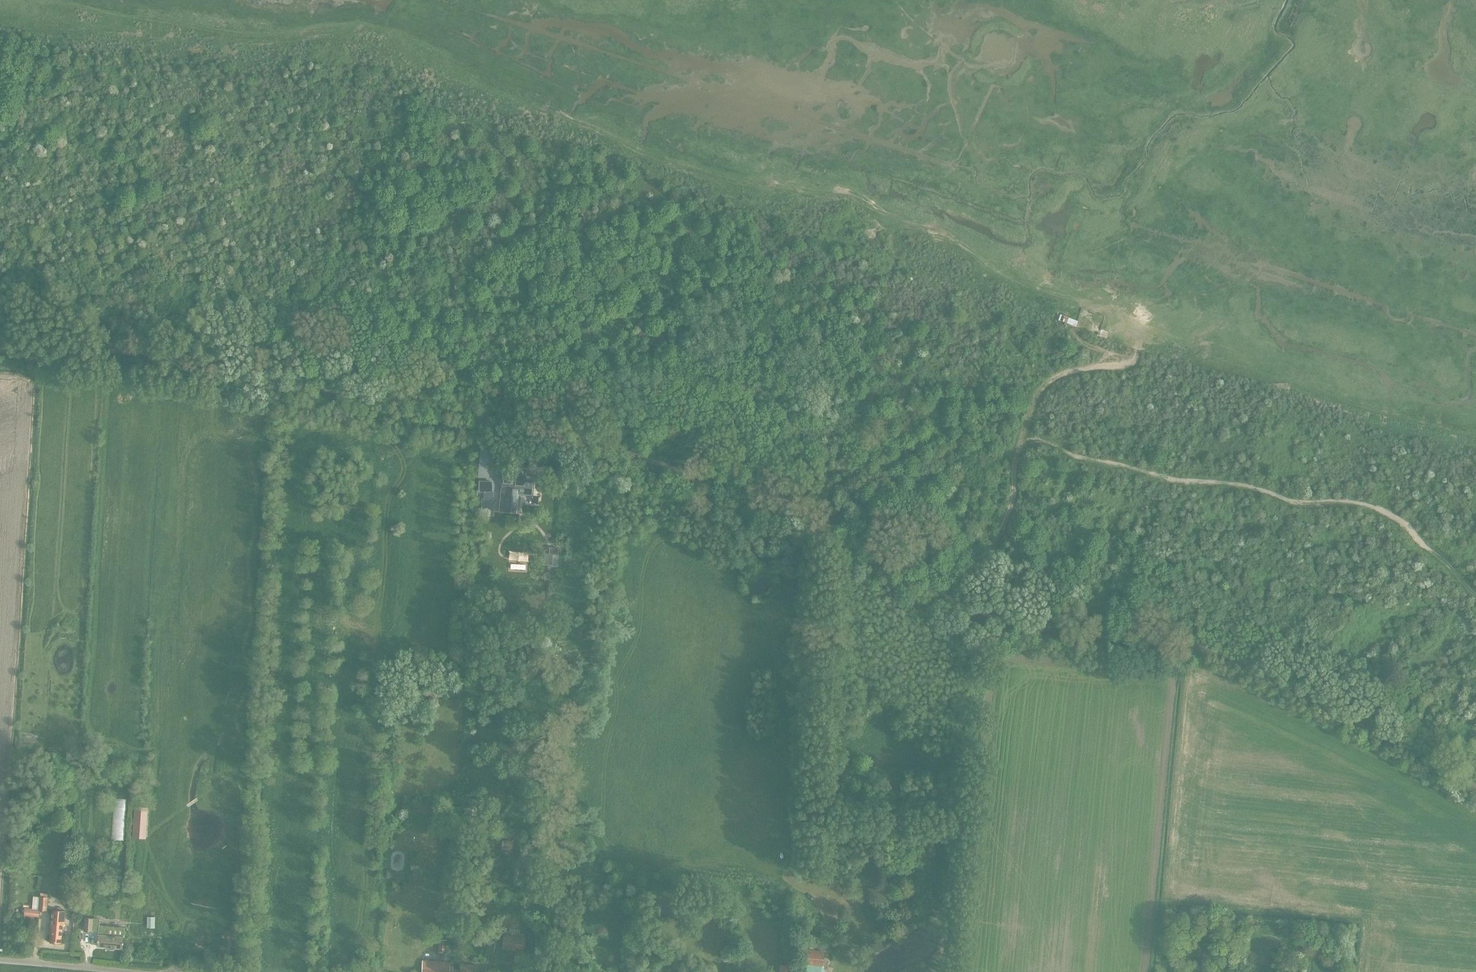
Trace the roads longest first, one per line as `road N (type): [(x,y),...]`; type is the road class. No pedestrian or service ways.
road 1 (track): [(1019,439),(1044,387),(1063,375),(1124,365),(1070,329)]
road 2 (track): [(954,600),(998,538),(1019,439)]
road 3 (unclassified): [(141,971),(0,959)]

